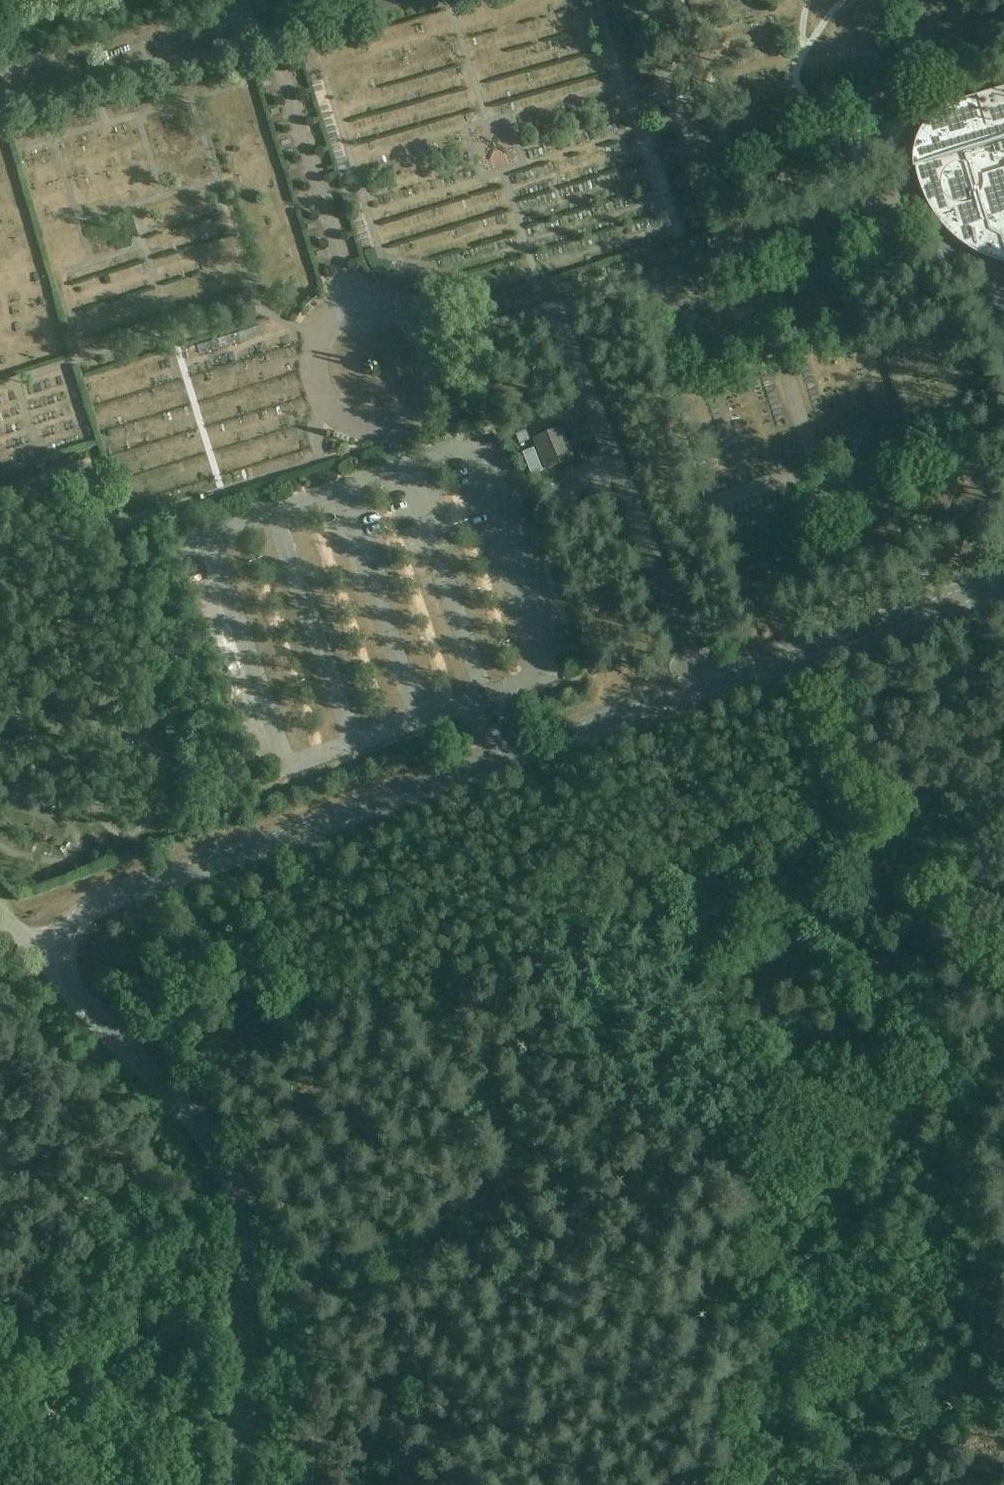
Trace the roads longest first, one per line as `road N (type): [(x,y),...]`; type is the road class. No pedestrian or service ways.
road 1 (tertiary): [(24,944),(1003,576)]
road 2 (tertiary): [(230,1484),(234,1214),(226,1178),(24,944)]

